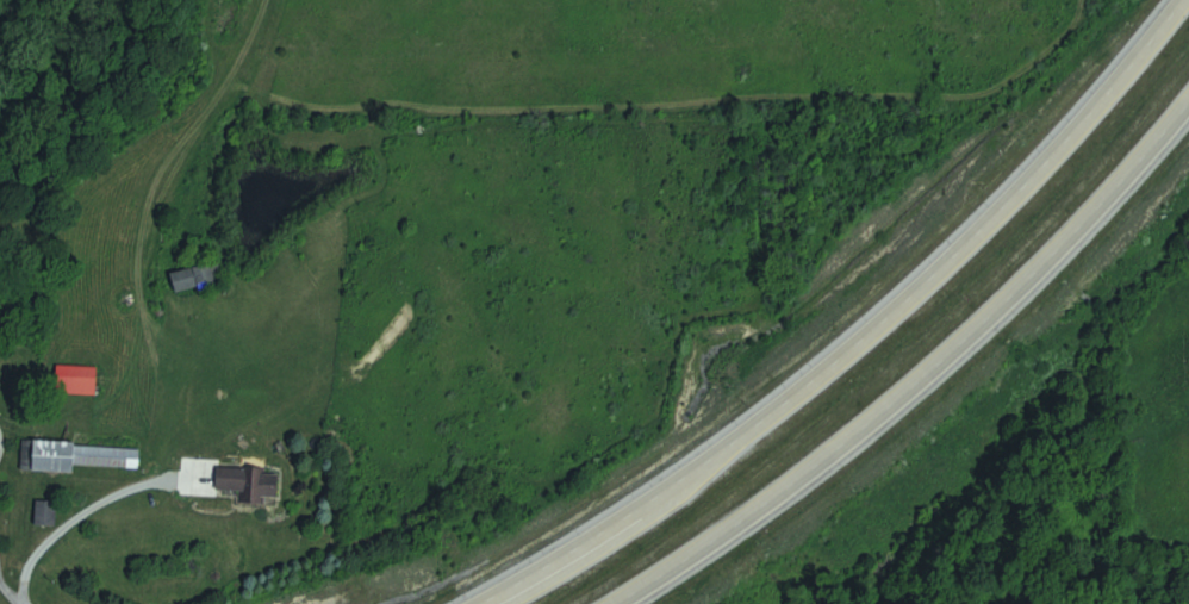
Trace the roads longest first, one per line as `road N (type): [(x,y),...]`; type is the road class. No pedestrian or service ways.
road 1 (trunk): [(1170,0),(1077,120),(938,267),(661,486),(525,581),(478,603)]
road 2 (trunk): [(615,603),(788,485),(951,349),(1188,88)]

